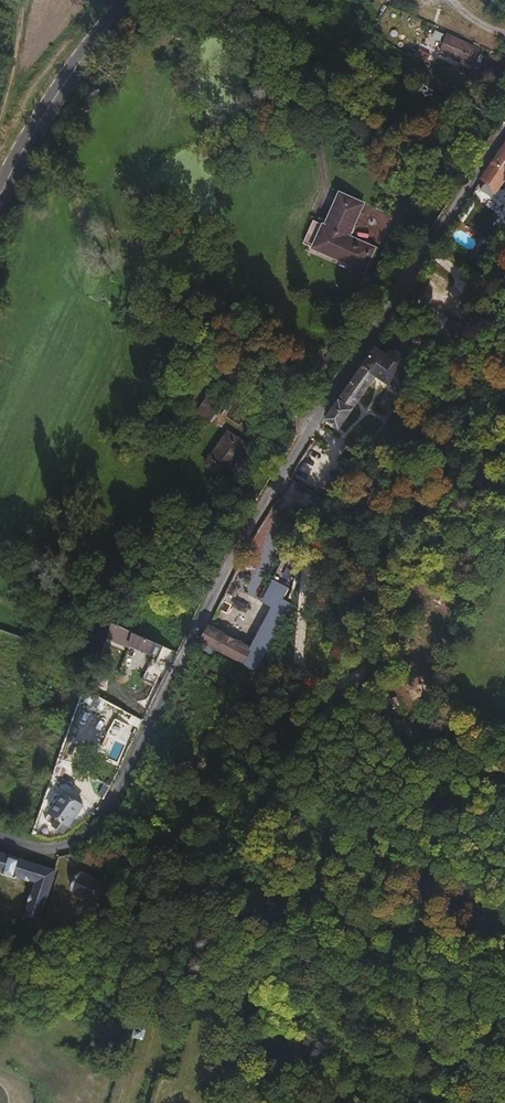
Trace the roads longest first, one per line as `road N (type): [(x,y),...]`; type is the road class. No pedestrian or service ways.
road 1 (unclassified): [(0,835),(36,847),(83,837),(111,802),(253,518),(504,133)]
road 2 (primary): [(0,201),(54,100),(133,0)]

